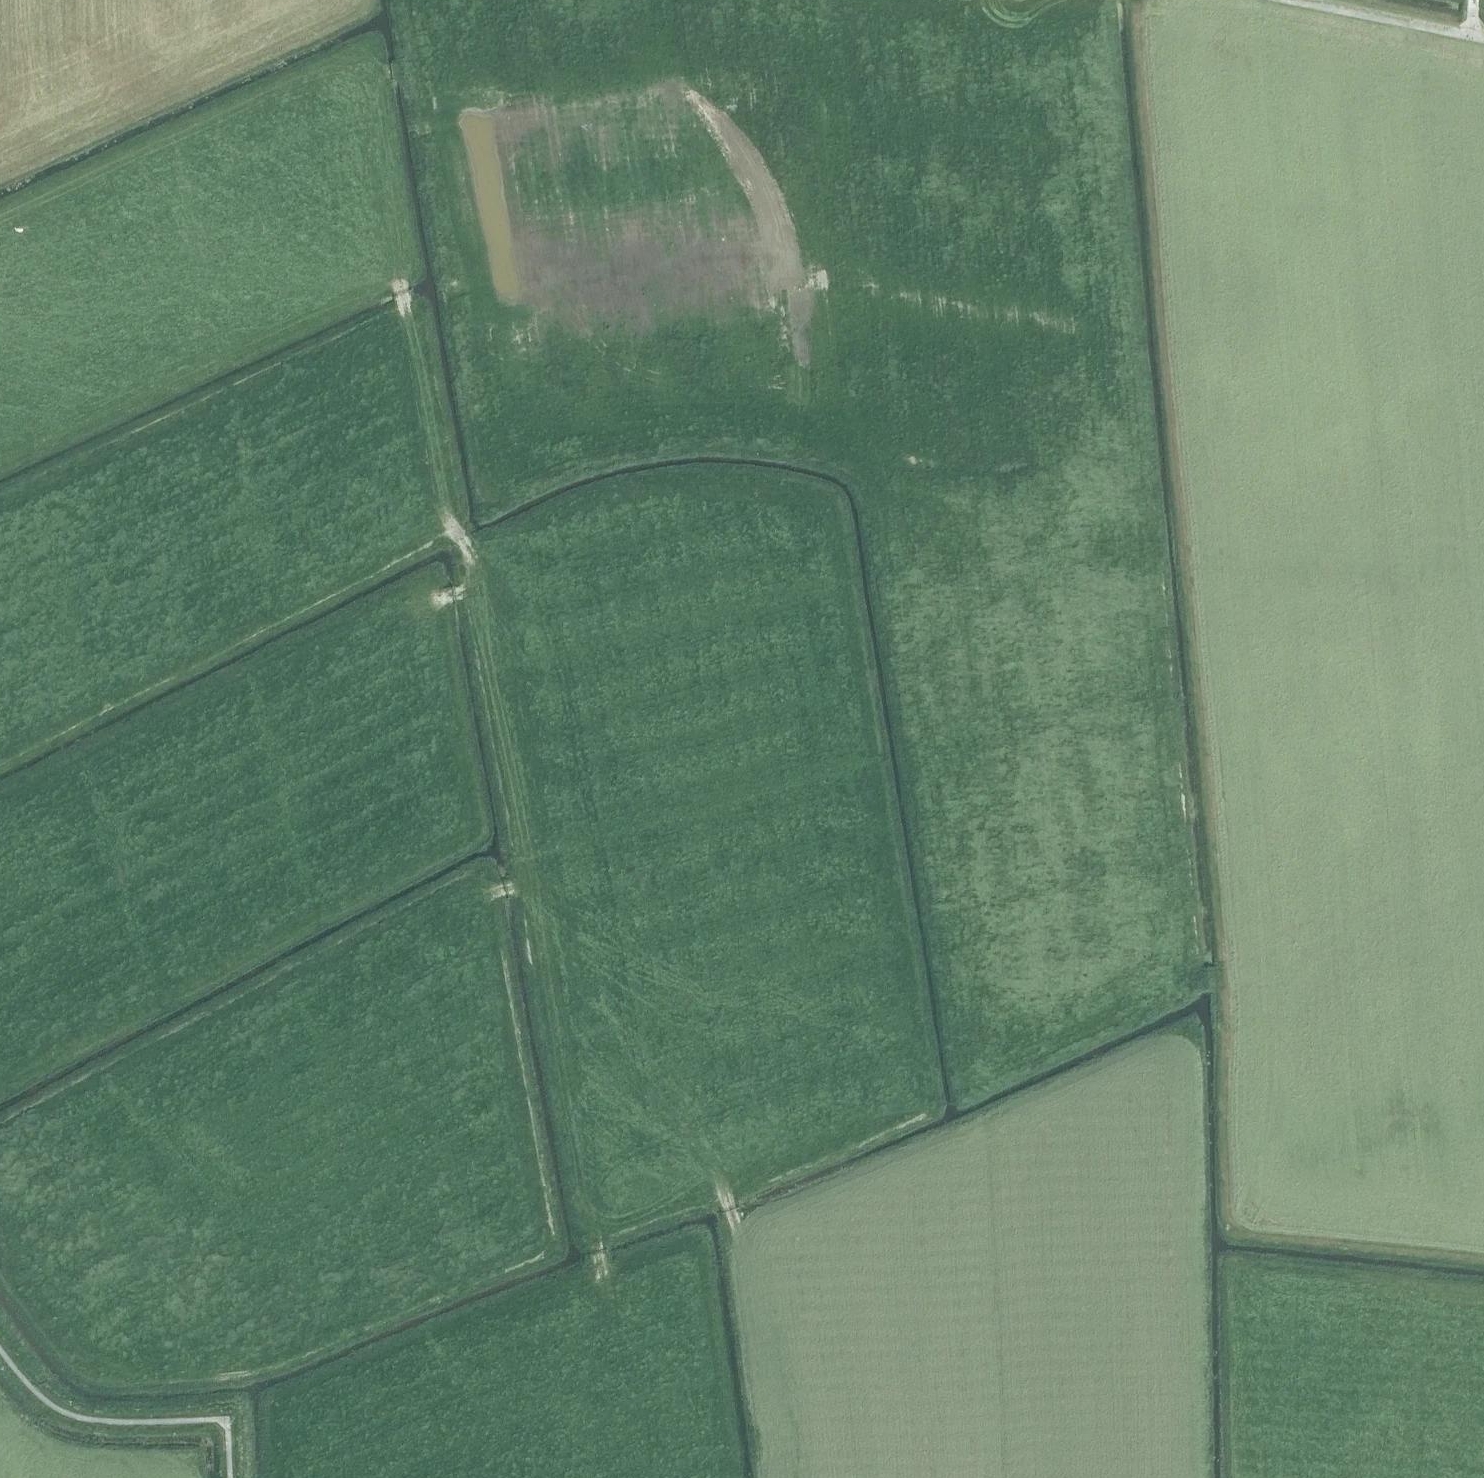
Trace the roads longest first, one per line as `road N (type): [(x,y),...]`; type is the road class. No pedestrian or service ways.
road 1 (track): [(1483,42),(1264,0)]

